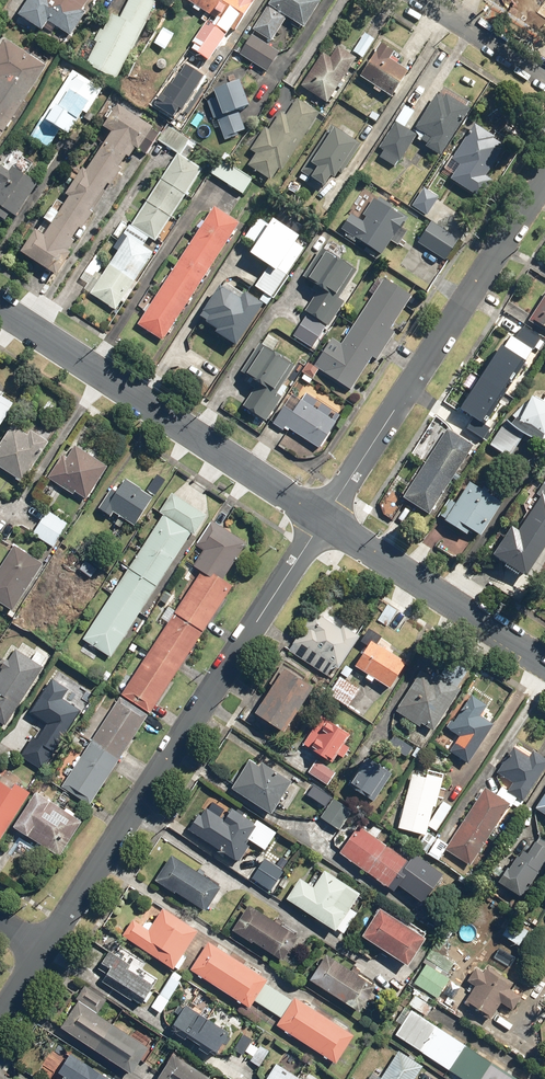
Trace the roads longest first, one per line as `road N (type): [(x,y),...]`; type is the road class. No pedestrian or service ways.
road 1 (residential): [(324,517),(43,949)]
road 2 (residential): [(544,178),(324,517)]
road 3 (tertiary): [(0,308),(324,517)]
road 4 (tertiary): [(324,517),(544,661)]
road 5 (residential): [(433,0),(544,74)]

